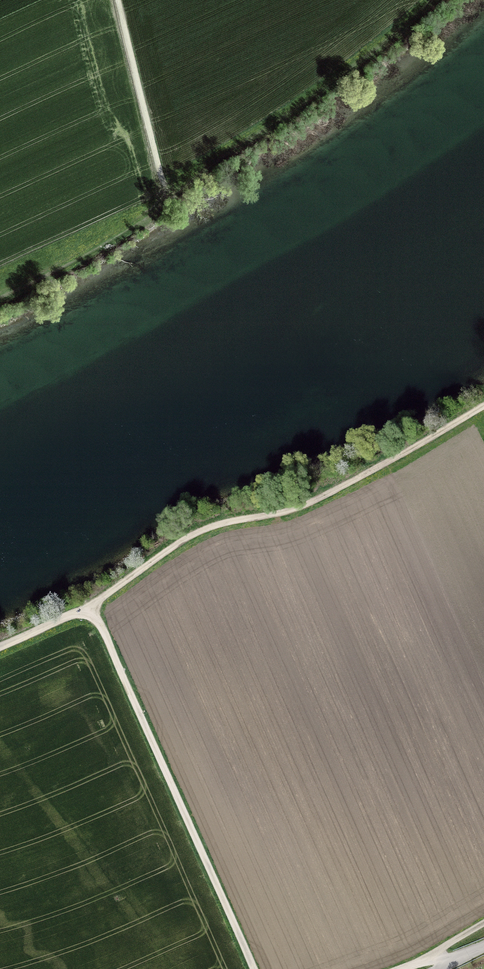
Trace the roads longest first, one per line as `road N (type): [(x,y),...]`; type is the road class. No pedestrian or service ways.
road 1 (track): [(0,646),(90,607),(197,533),(298,508),(378,473),(483,408)]
road 2 (track): [(90,607),(254,968)]
road 3 (track): [(117,0),(165,197)]

